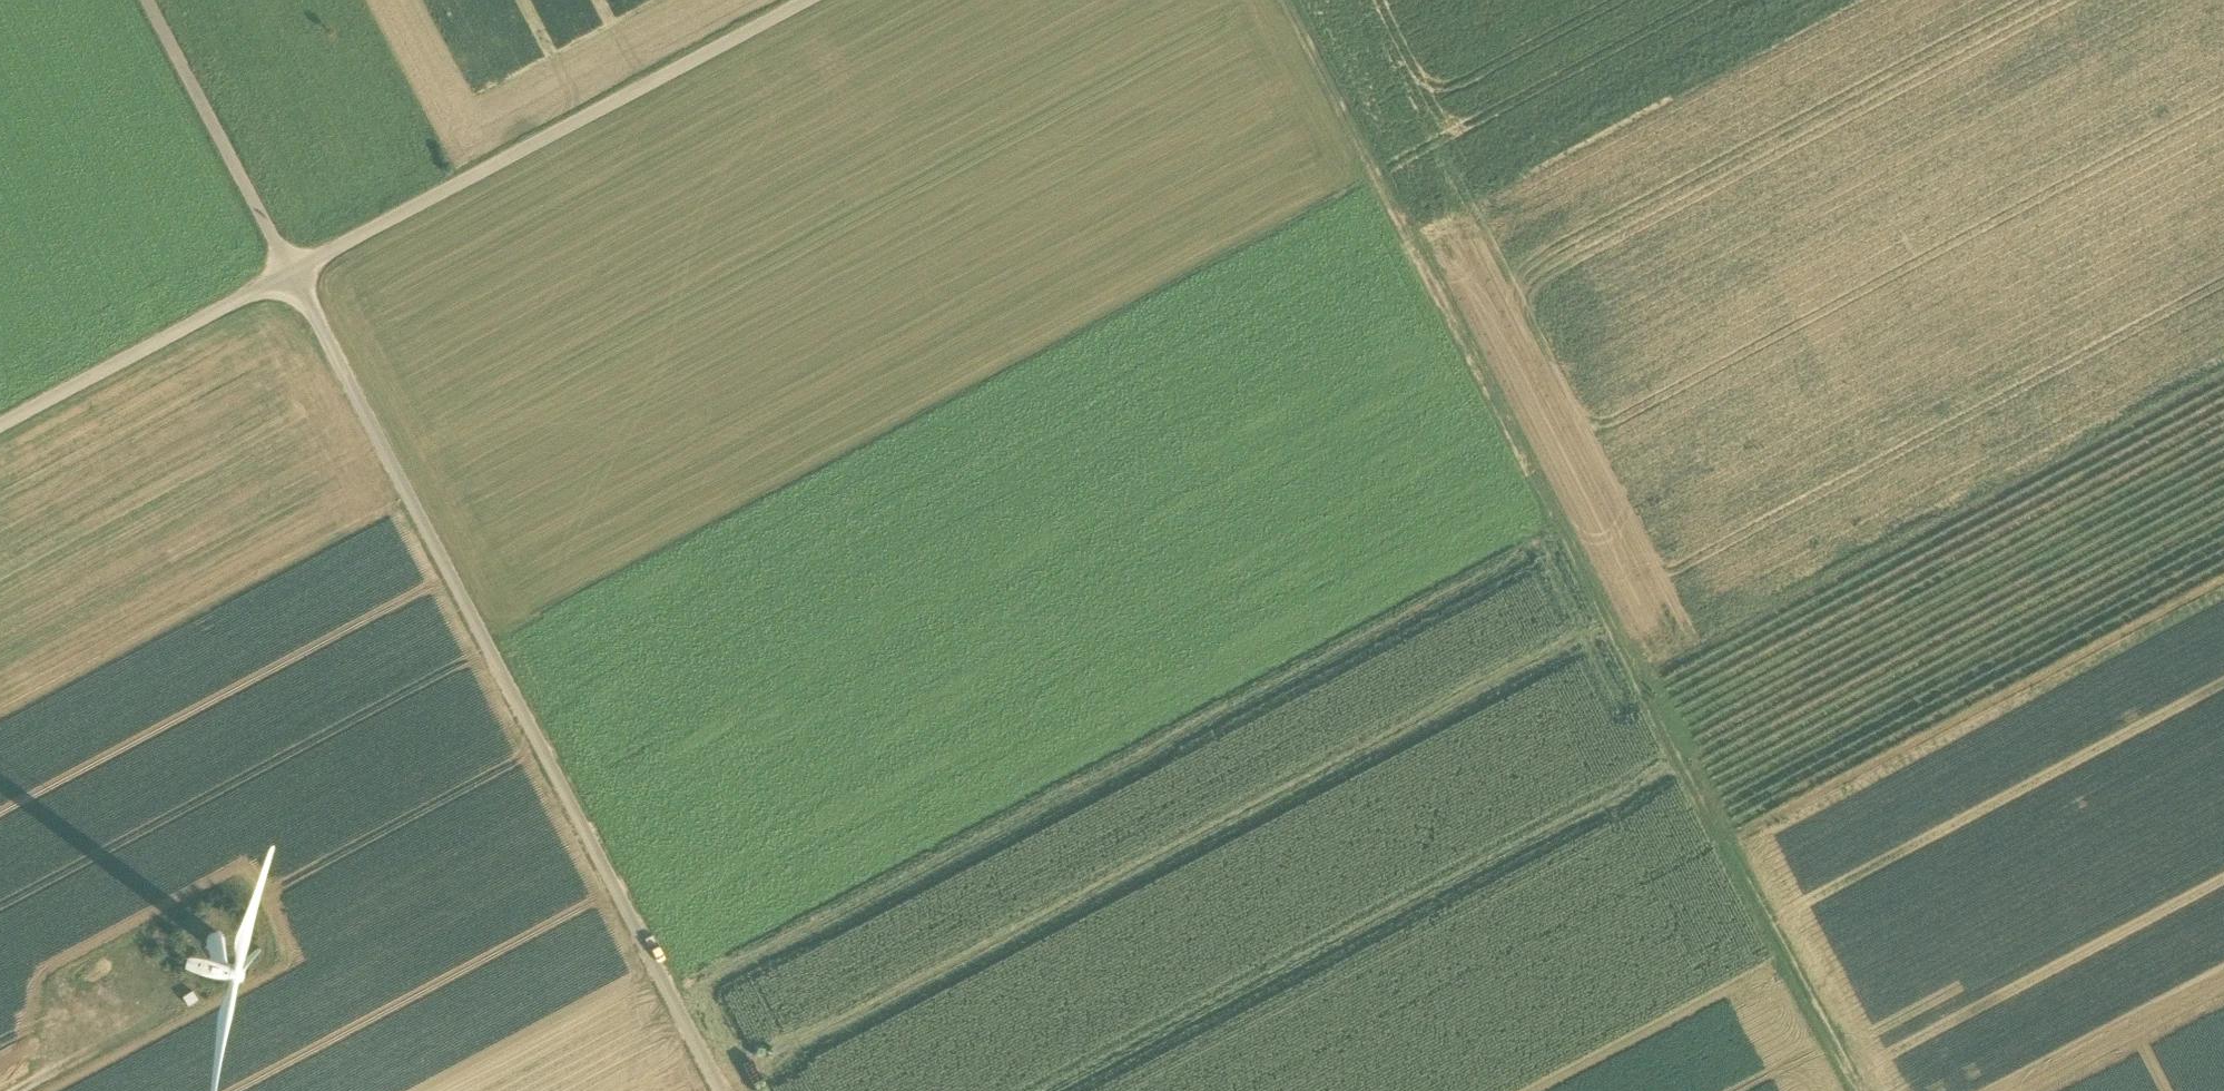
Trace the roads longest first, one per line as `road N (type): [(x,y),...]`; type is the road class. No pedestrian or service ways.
road 1 (track): [(148,0),(721,1090)]
road 2 (track): [(1281,0),(1852,1090)]
road 3 (track): [(0,423),(806,0)]

